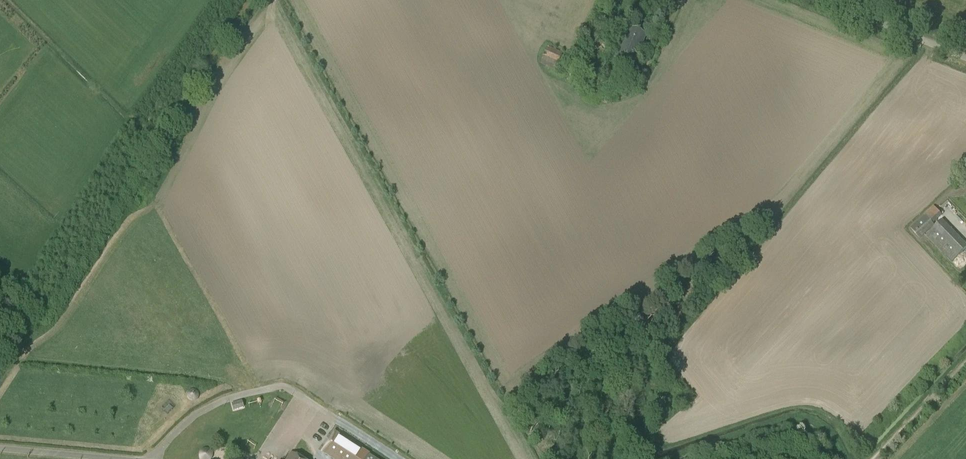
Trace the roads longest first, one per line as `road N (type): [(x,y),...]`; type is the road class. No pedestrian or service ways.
road 1 (track): [(841,458),(814,429),(784,425),(676,458)]
road 2 (track): [(406,458),(291,388),(249,389)]
road 3 (unclassified): [(965,57),(824,0)]
road 4 (track): [(249,389),(196,415),(152,458)]

